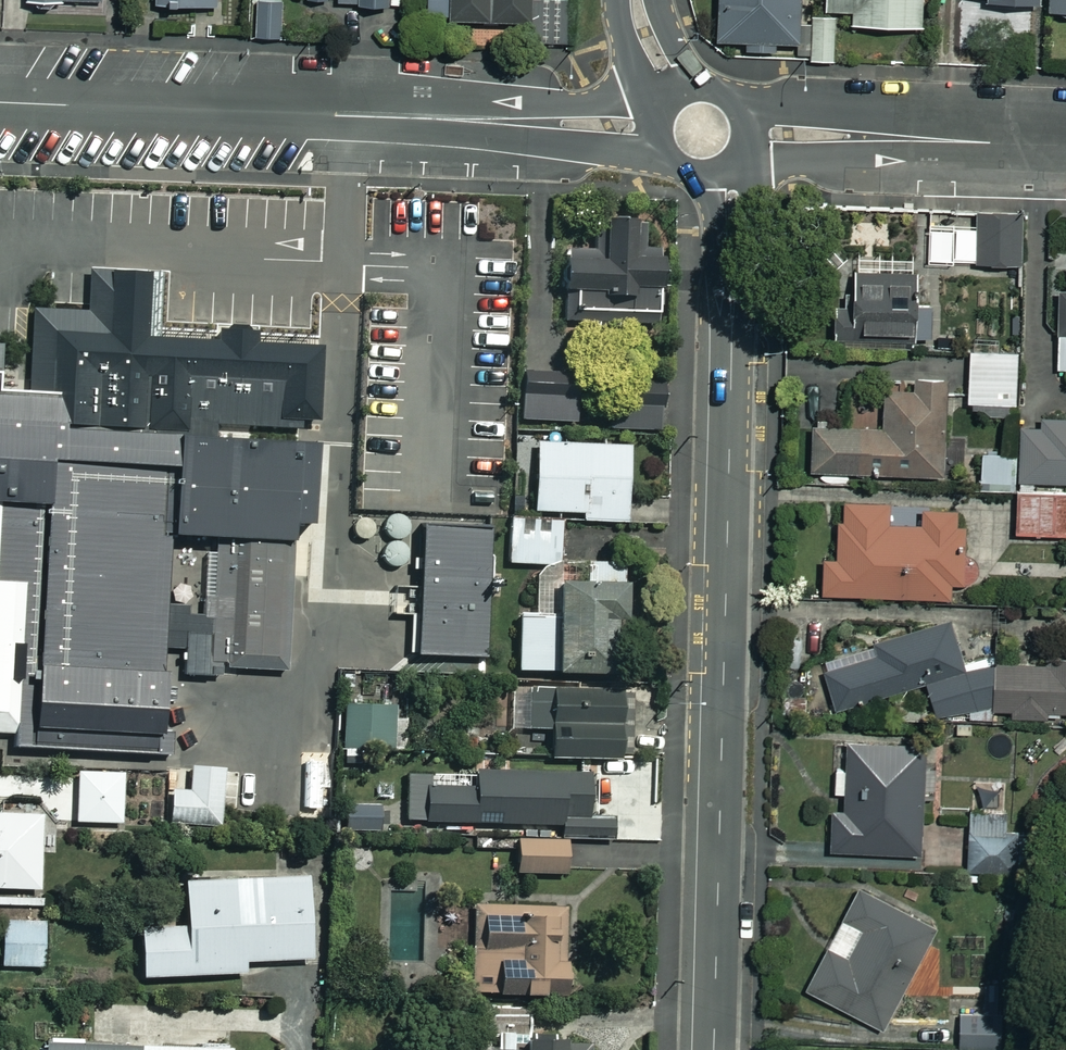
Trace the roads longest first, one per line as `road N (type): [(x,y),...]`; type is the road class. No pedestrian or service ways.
road 1 (tertiary): [(714,1049),(731,386)]
road 2 (residential): [(451,119),(0,102)]
road 3 (residential): [(735,106),(938,119),(1007,144)]
road 4 (residential): [(1007,144),(931,162),(789,159),(739,148)]
road 5 (tertiary): [(733,158),(755,233),(731,386)]
road 6 (residential): [(665,155),(531,140),(451,119)]
road 7 (tertiary): [(731,386),(704,173)]
road 8 (residential): [(451,119),(544,104),(661,113)]

